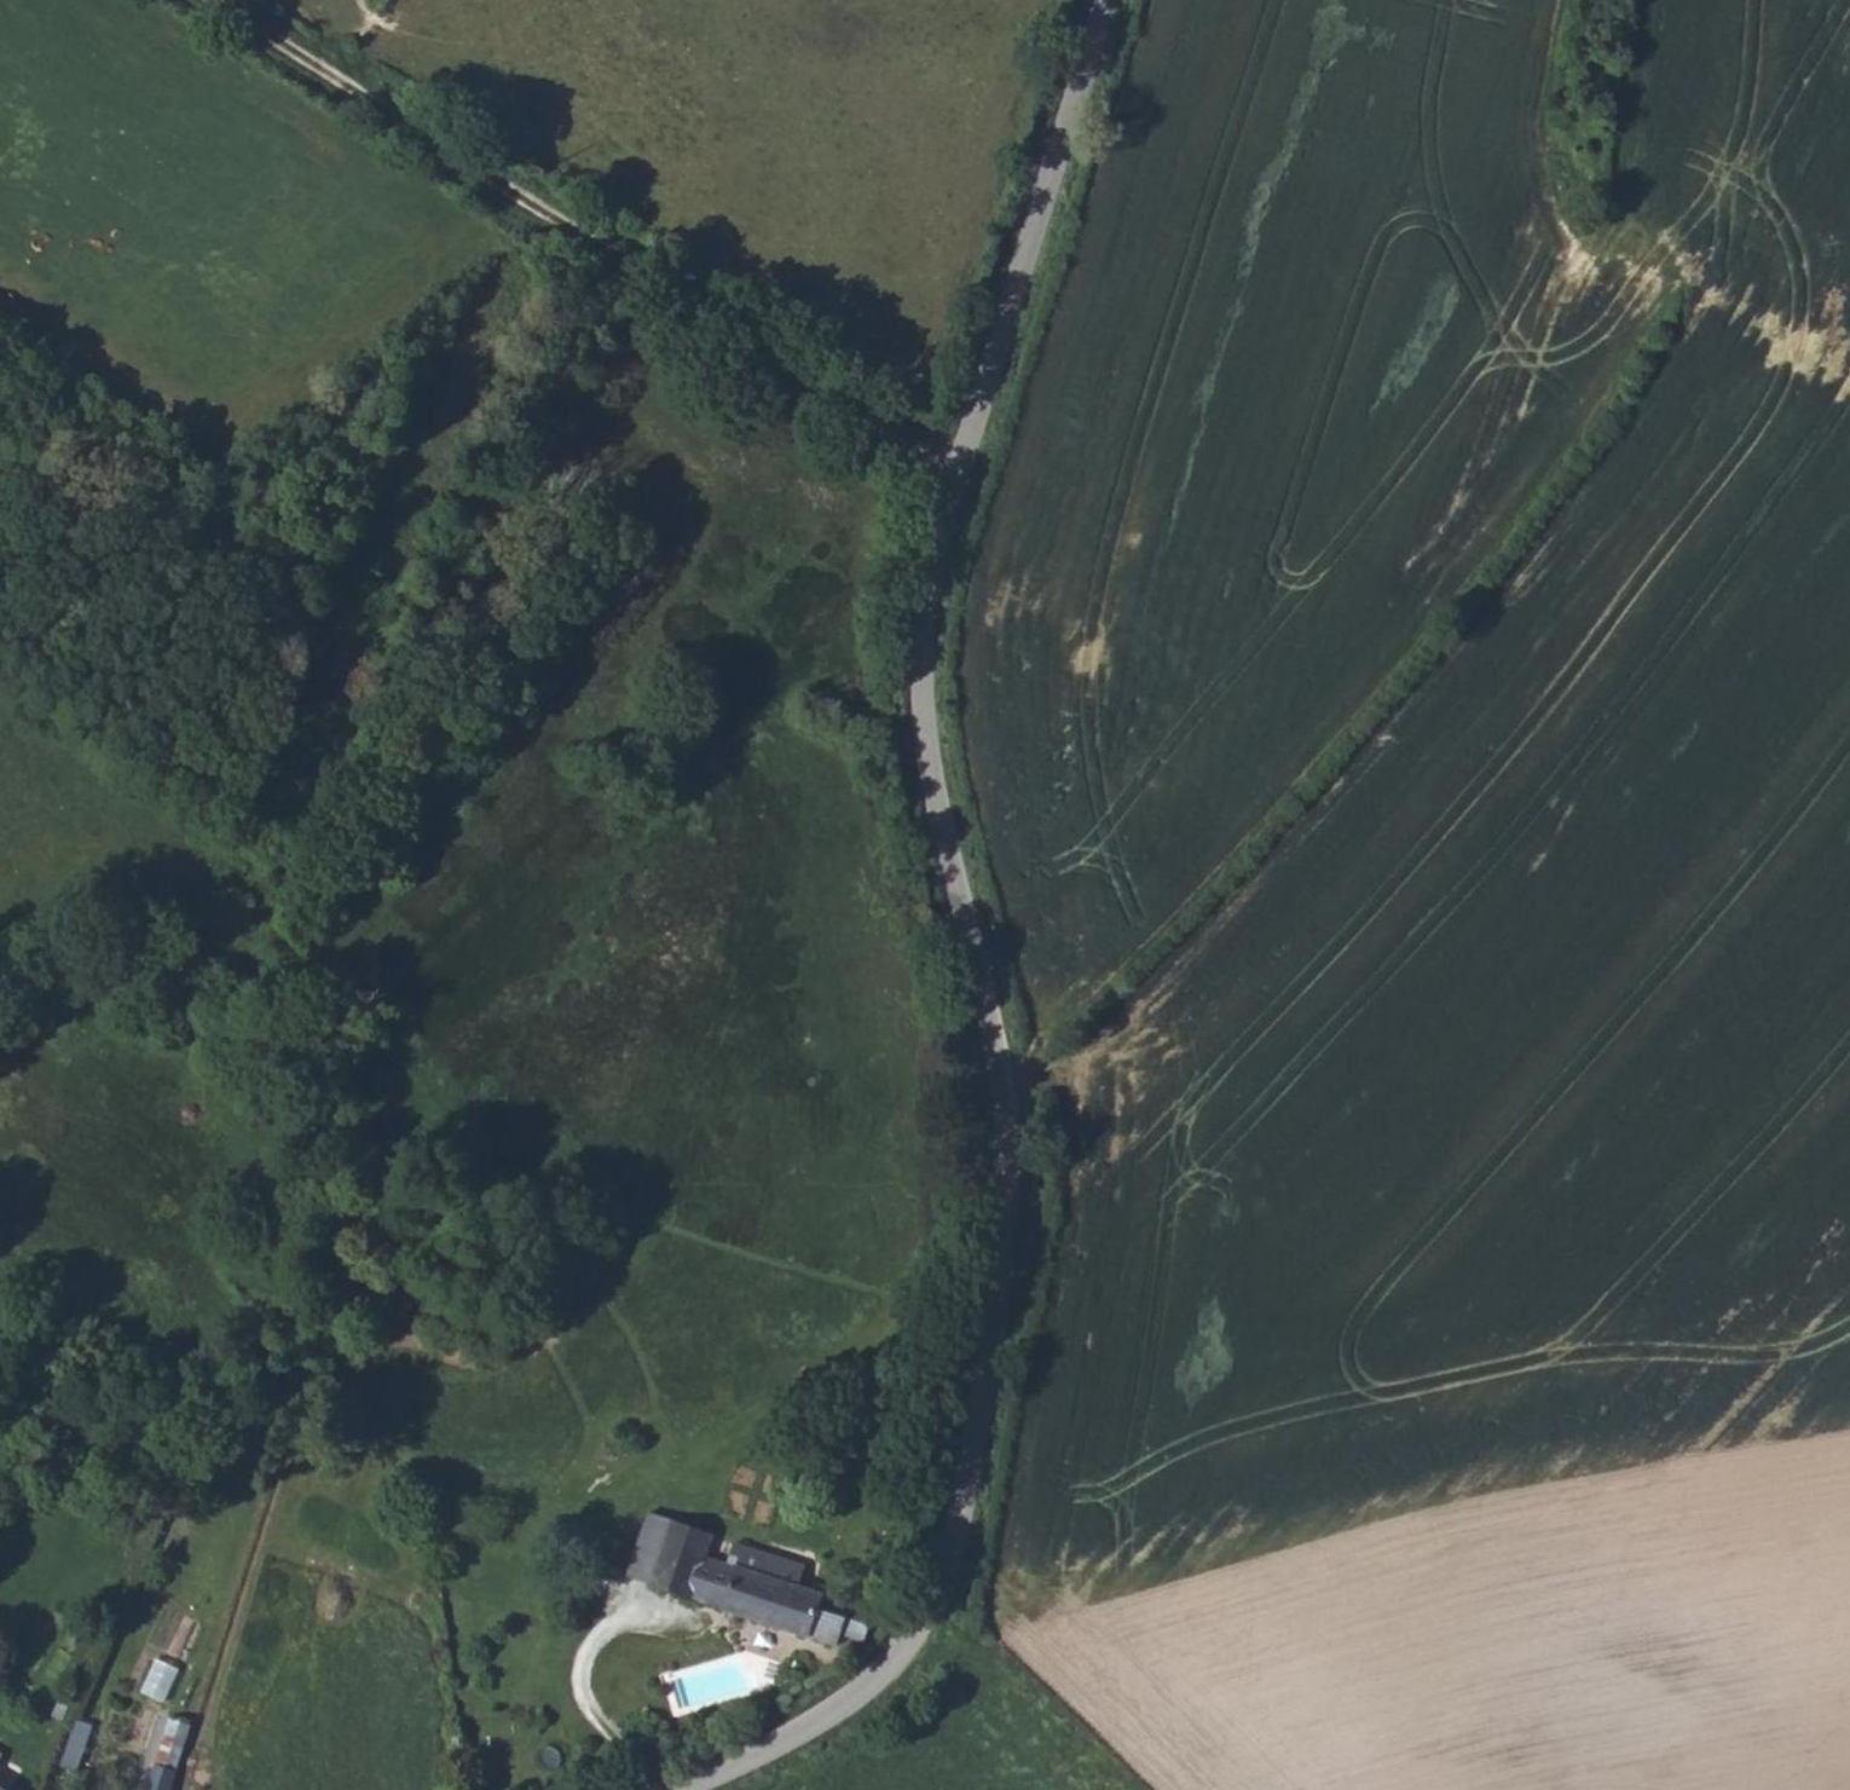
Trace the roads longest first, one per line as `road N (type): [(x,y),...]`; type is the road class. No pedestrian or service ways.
road 1 (unclassified): [(1106,0),(933,581),(926,724),(1011,1103),(1014,1153),(988,1378),(962,1519),(932,1615),(907,1655),(876,1684),(781,1742),(680,1789)]
road 2 (track): [(965,462),(418,139),(206,0)]

